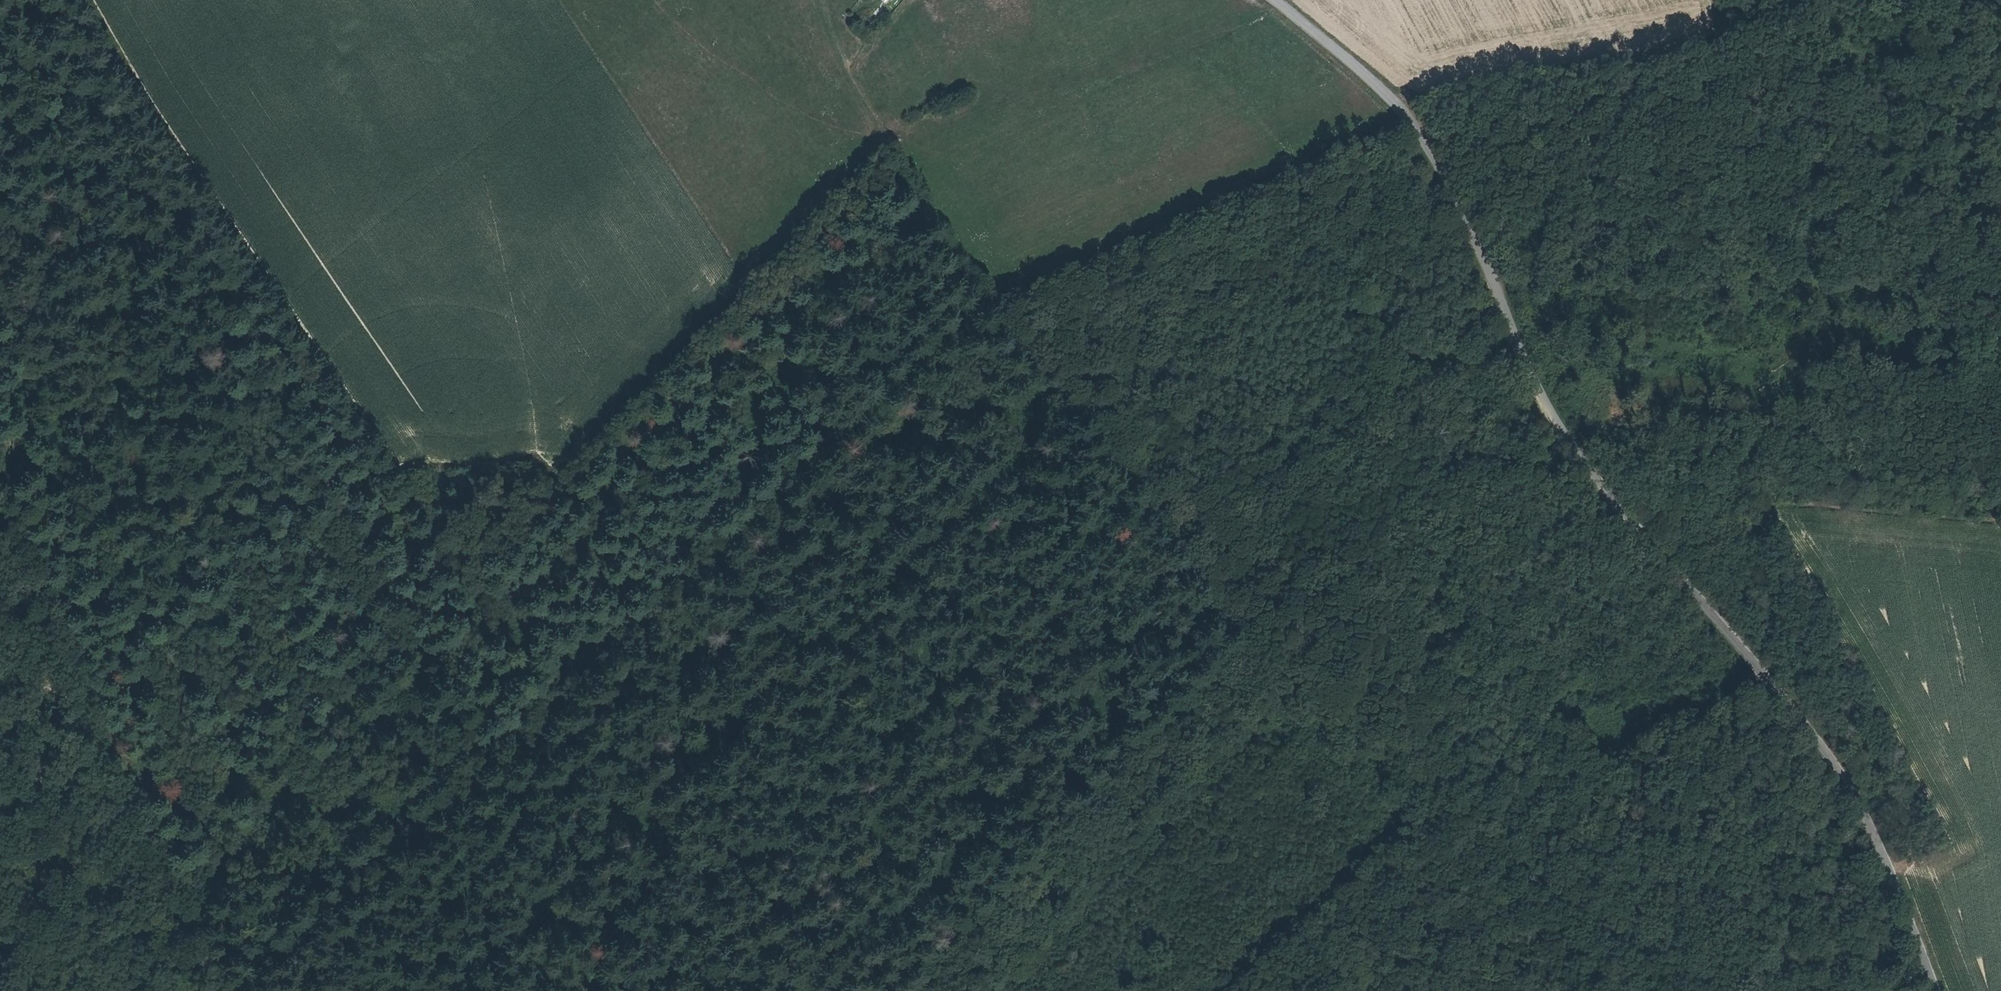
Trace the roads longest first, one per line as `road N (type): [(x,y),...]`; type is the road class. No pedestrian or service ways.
road 1 (unclassified): [(1934,990),(1855,788),(1559,435),(1455,202),(1402,112),(1268,0)]
road 2 (track): [(447,990),(583,902),(578,990)]

